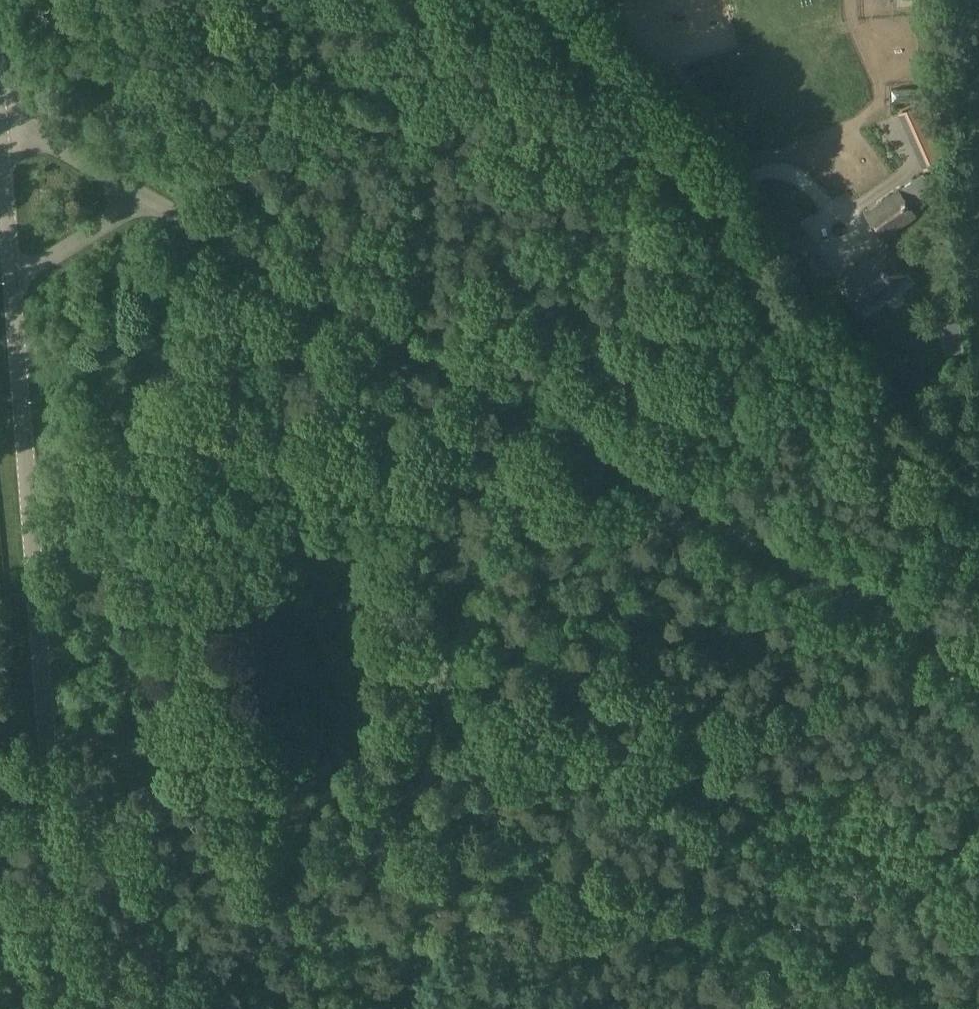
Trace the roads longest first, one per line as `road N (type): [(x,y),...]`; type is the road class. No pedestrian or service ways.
road 1 (unclassified): [(69,1008),(14,280)]
road 2 (track): [(543,0),(804,339),(978,481)]
road 3 (unclassified): [(513,407),(144,201)]
road 4 (unclassified): [(144,201),(0,112)]
road 5 (unclassified): [(14,280),(0,112)]
road 6 (unclassified): [(14,280),(144,201)]

